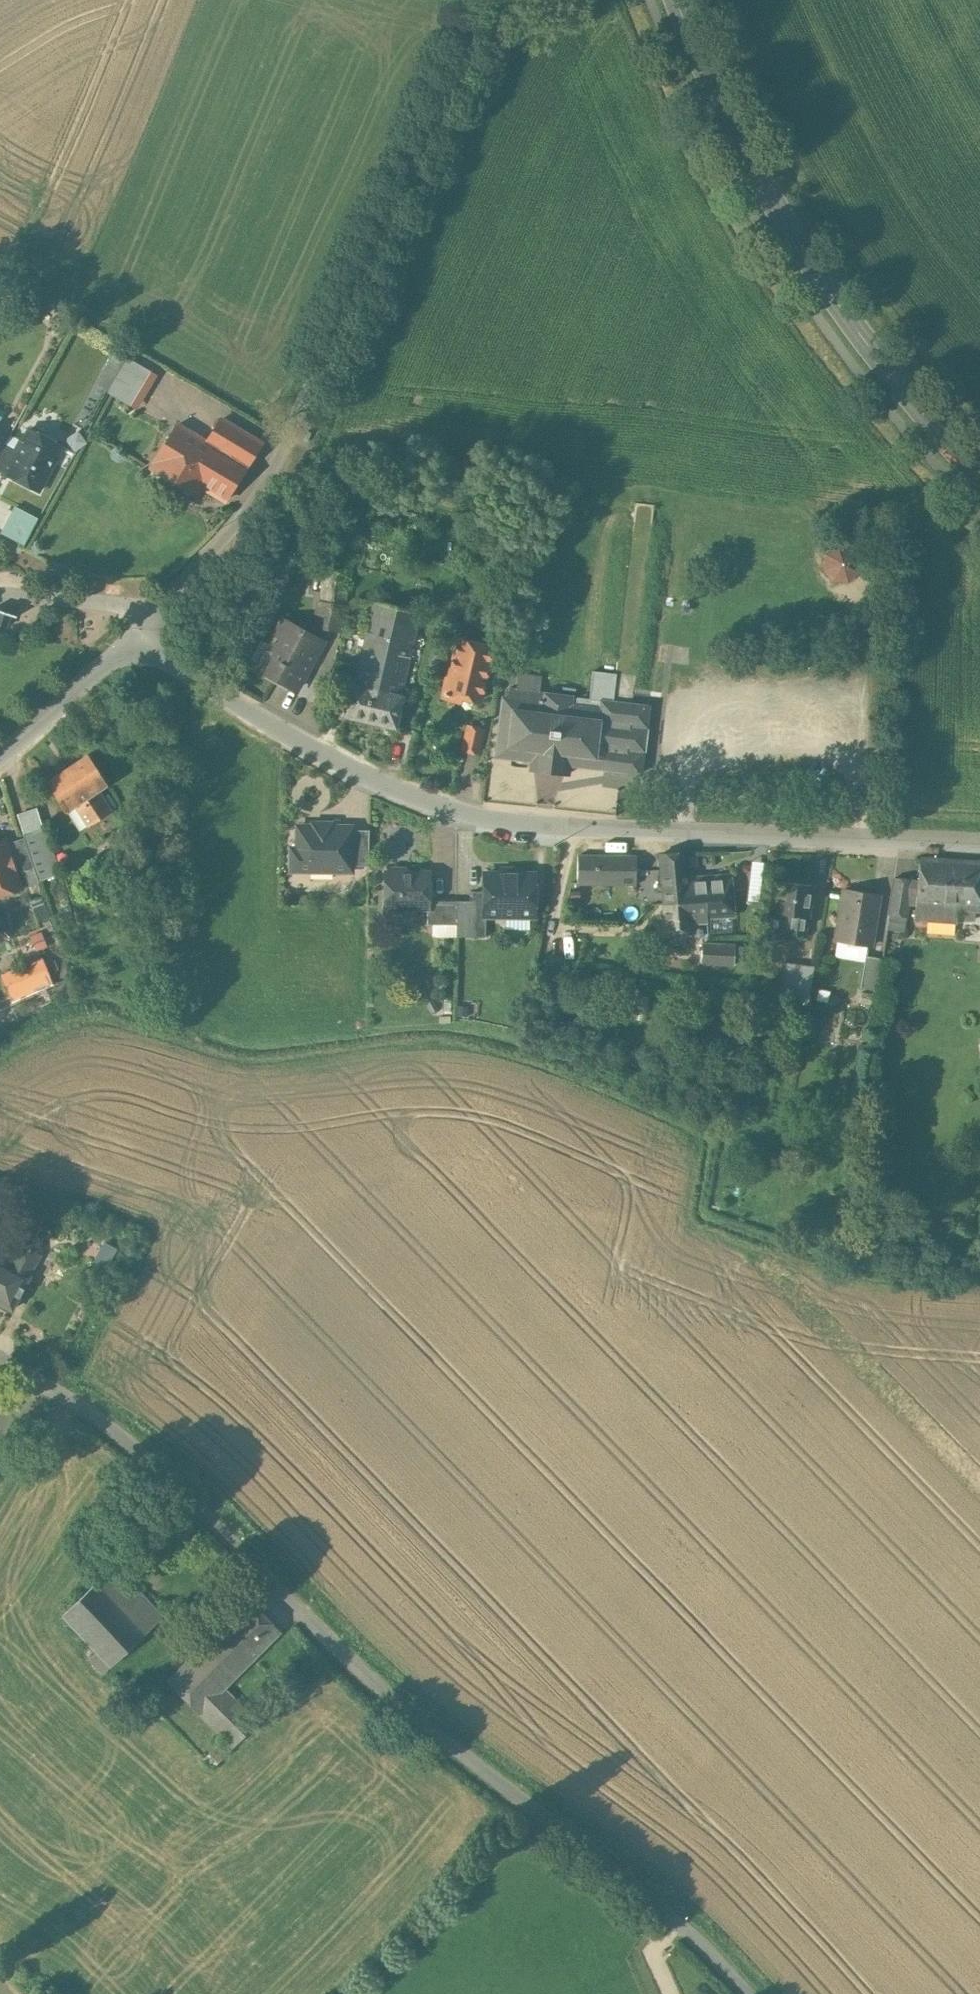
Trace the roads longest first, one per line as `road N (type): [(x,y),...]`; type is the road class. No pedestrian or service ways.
road 1 (unclassified): [(750,1993),(690,1928),(420,1717),(137,1449),(78,1403)]
road 2 (residential): [(979,836),(478,816),(405,794),(320,752),(151,642)]
road 3 (residential): [(153,604),(239,529),(494,0)]
road 4 (secondary): [(682,0),(743,148),(796,237),(852,323),(979,478)]
road 5 (residential): [(151,642),(0,765)]
road 6 (residential): [(153,604),(0,587)]

